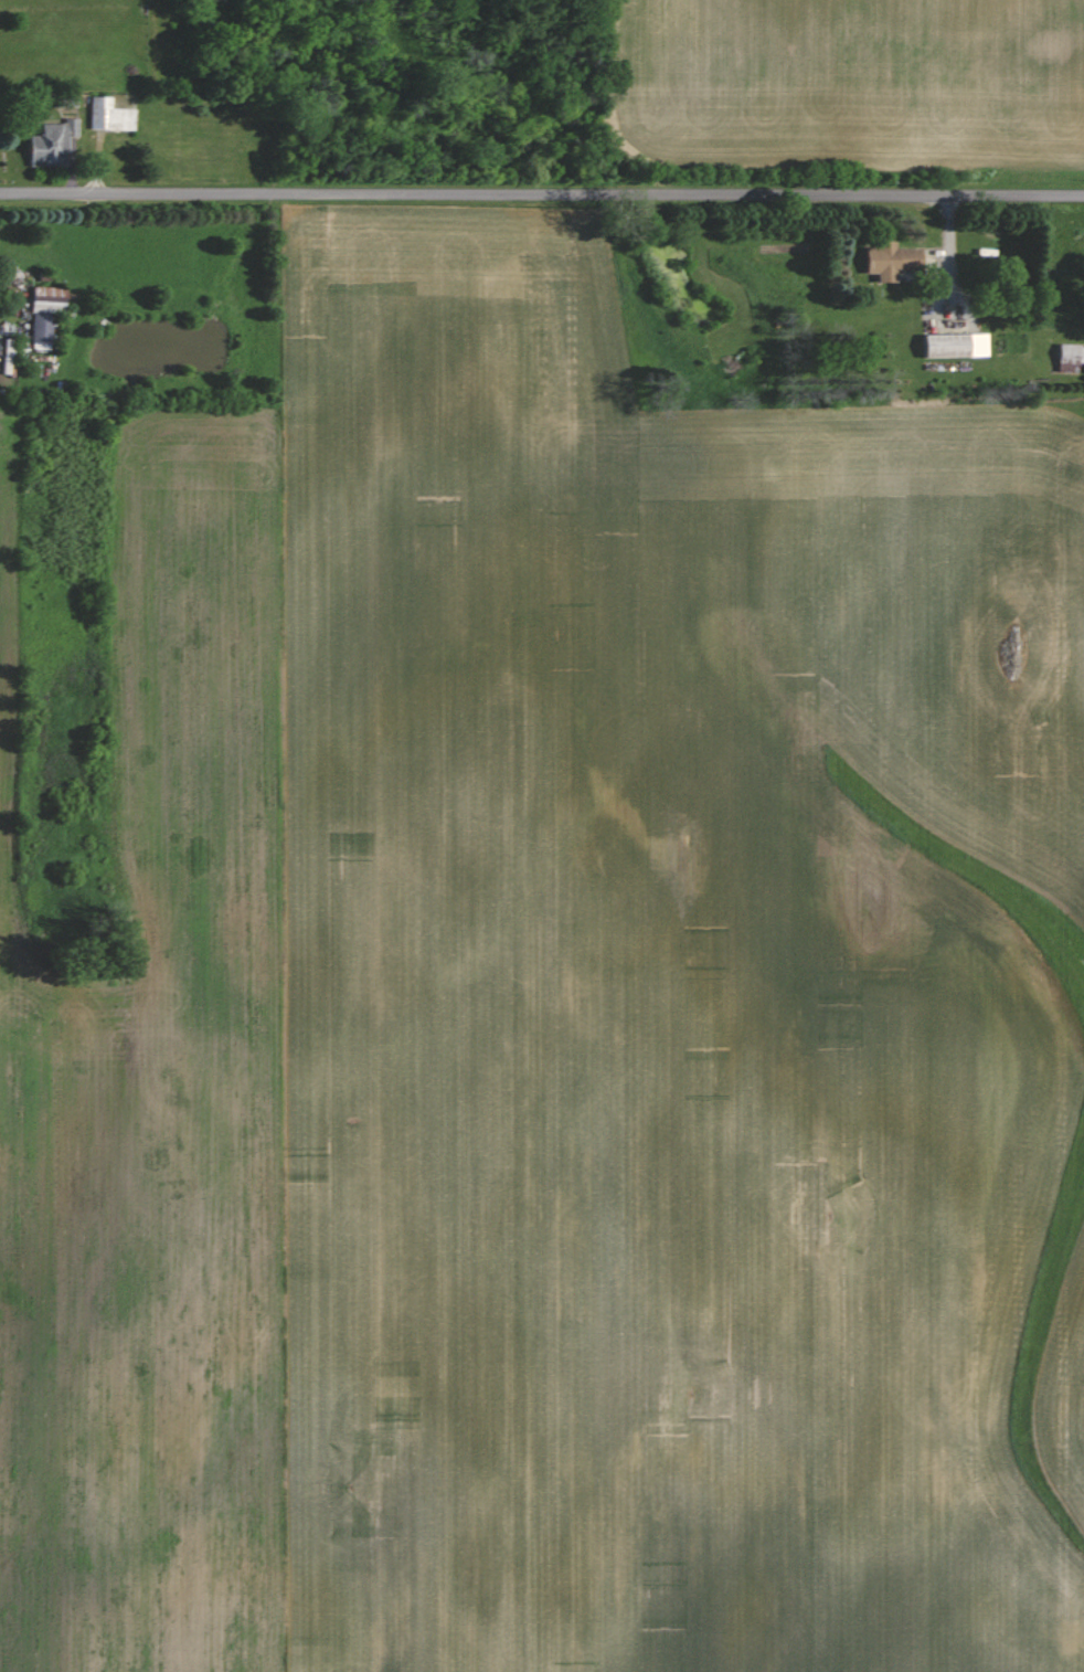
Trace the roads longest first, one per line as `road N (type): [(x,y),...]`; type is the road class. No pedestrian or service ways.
road 1 (residential): [(1083,195),(0,192)]

